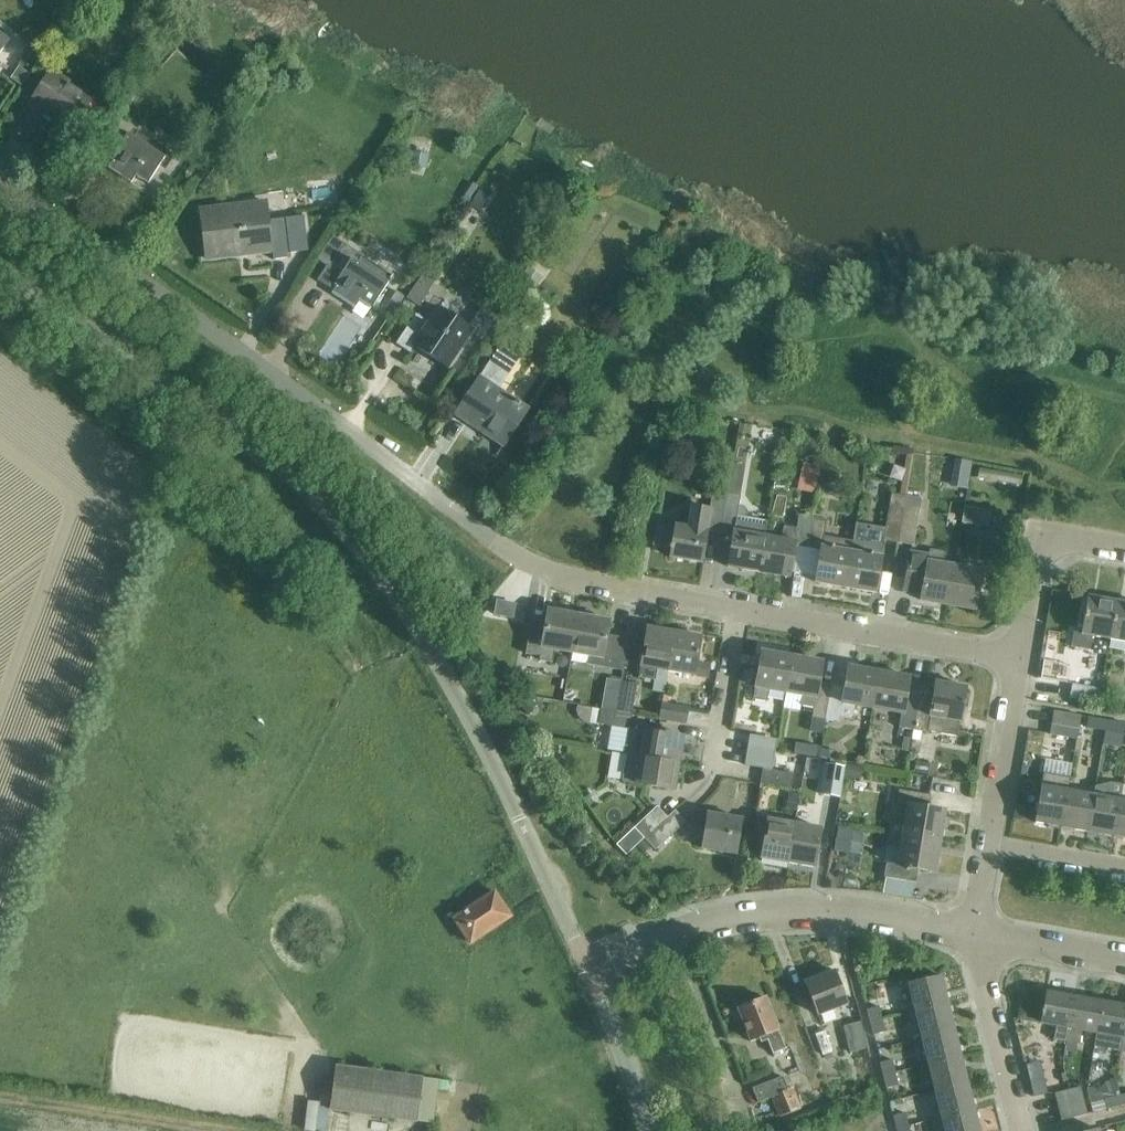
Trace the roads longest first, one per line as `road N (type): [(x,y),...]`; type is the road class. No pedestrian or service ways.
road 1 (residential): [(739,612),(551,574),(501,547),(0,187)]
road 2 (unclassified): [(519,820),(419,631),(359,547),(276,465),(0,269)]
road 3 (residential): [(585,966),(674,934),(777,913),(835,911),(975,934)]
road 4 (residential): [(1020,660),(739,612)]
road 5 (residential): [(1021,1130),(975,934)]
road 6 (residential): [(1020,660),(1044,548),(1069,539),(1124,549)]
road 7 (residential): [(754,775),(713,761),(739,612)]
road 8 (residential): [(989,844),(1020,660)]
road 9 (residential): [(647,1130),(585,966)]
road 10 (residential): [(585,966),(519,820)]
road 11 (residential): [(1124,960),(975,934)]
road 12 (residential): [(1124,867),(989,844)]

